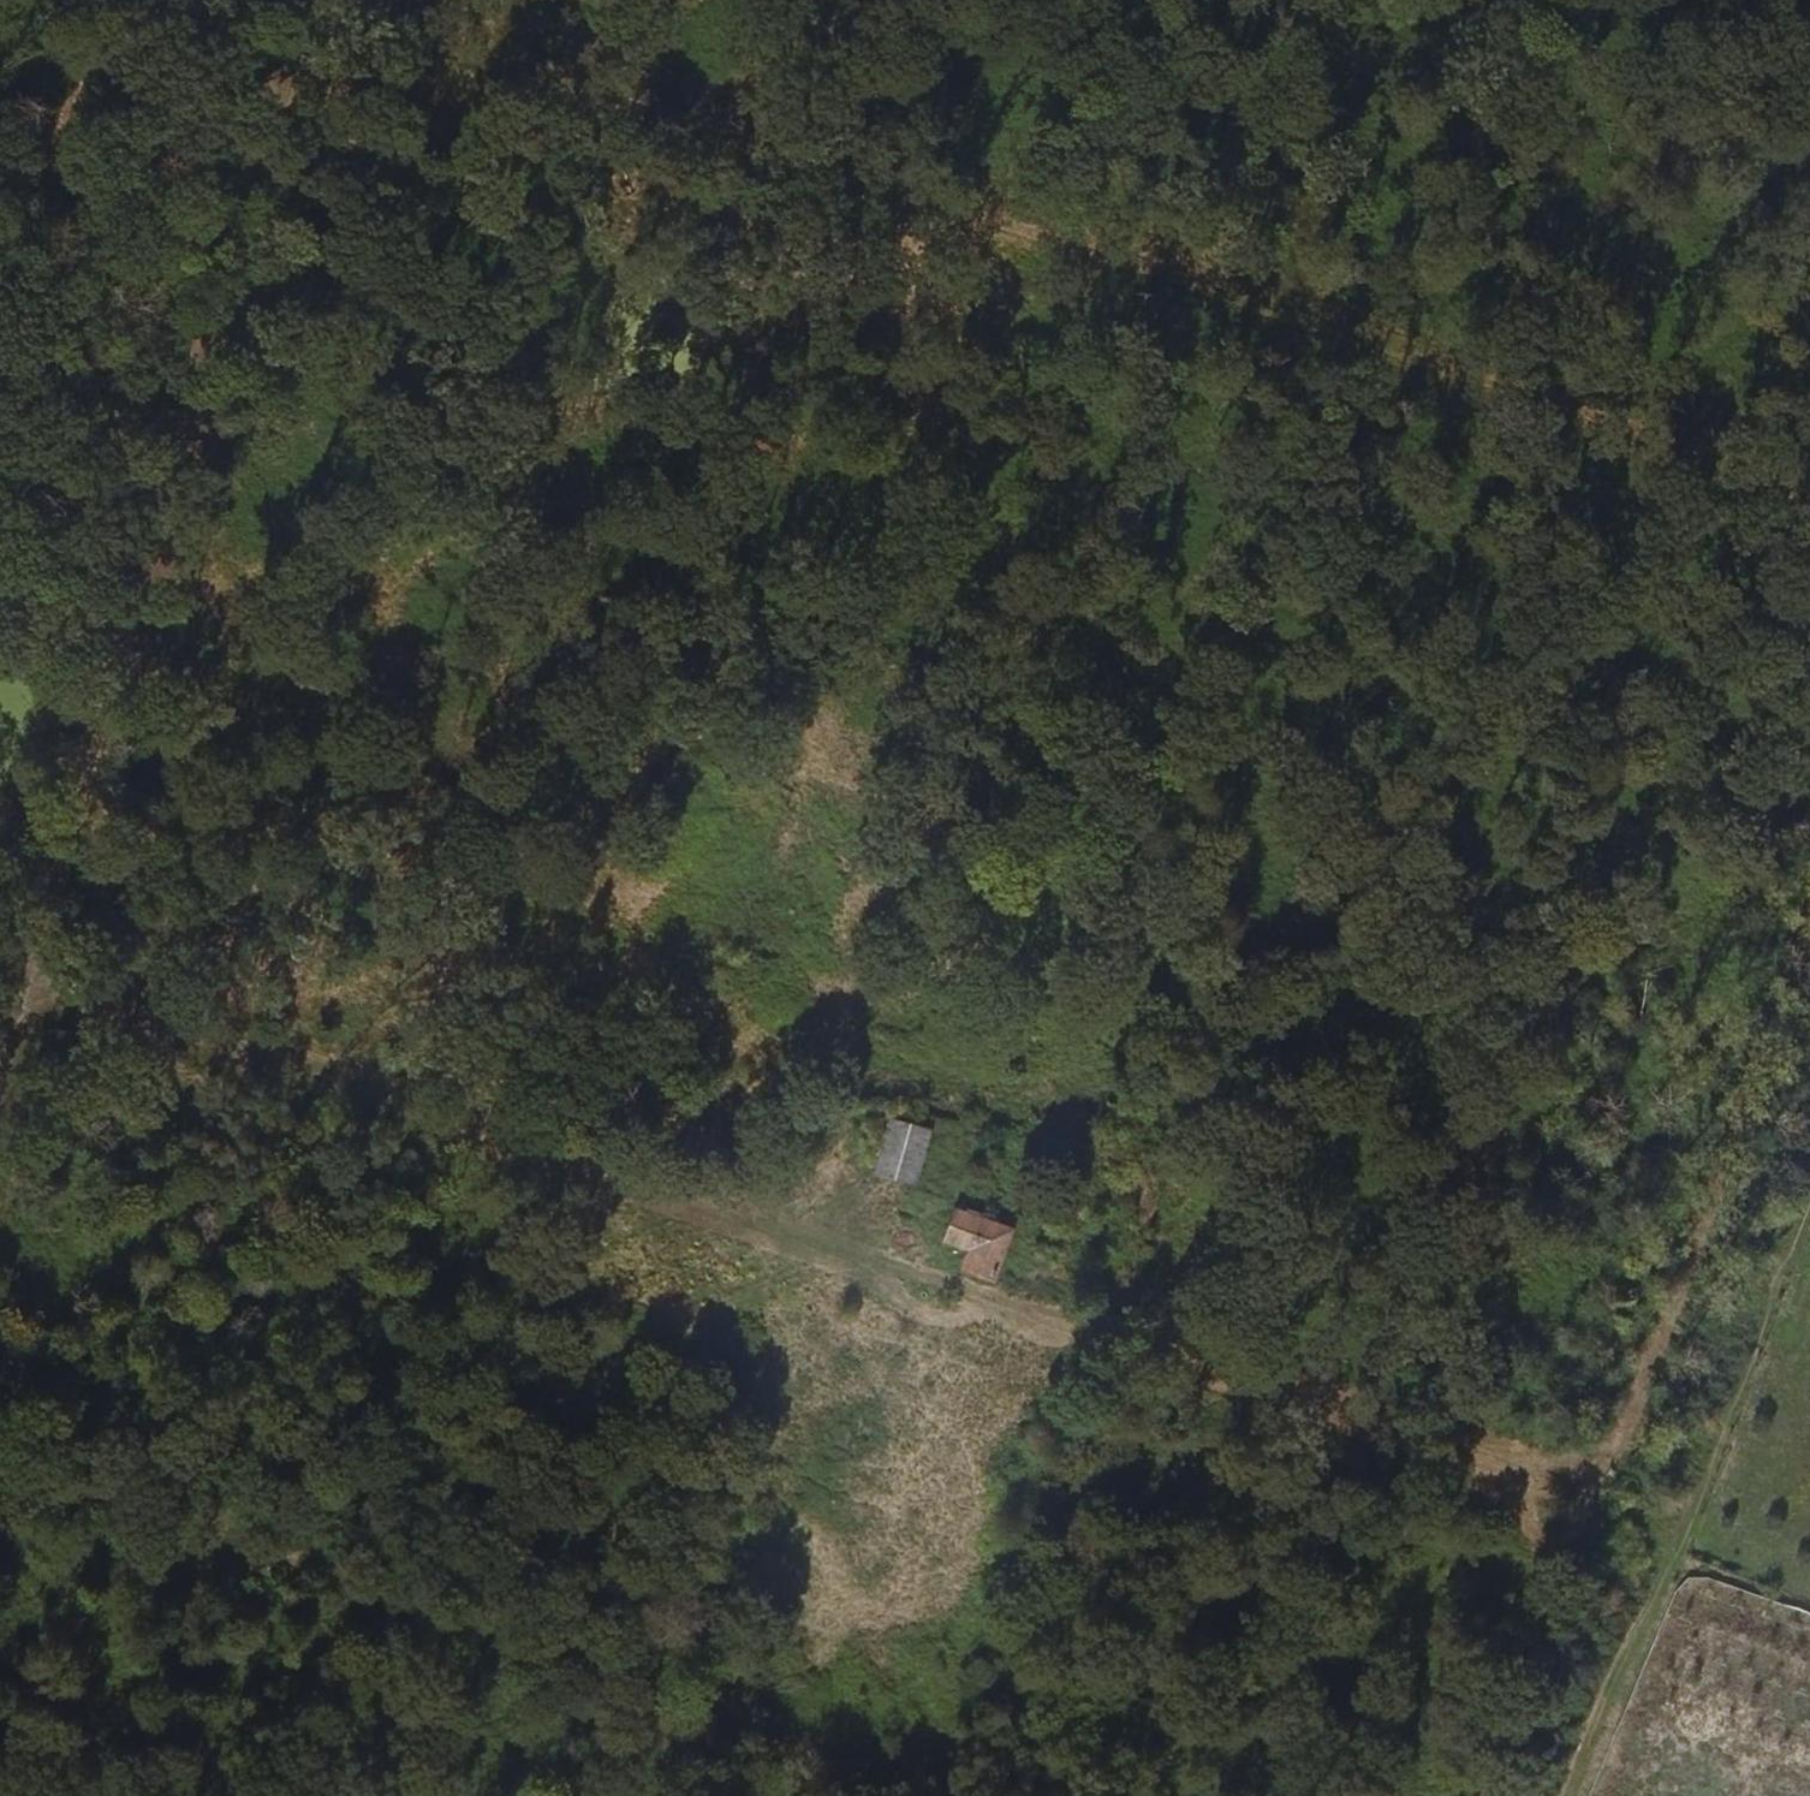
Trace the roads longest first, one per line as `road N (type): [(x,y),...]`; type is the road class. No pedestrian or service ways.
road 1 (track): [(324,0),(0,1087)]
road 2 (track): [(1809,1165),(1561,1795)]

